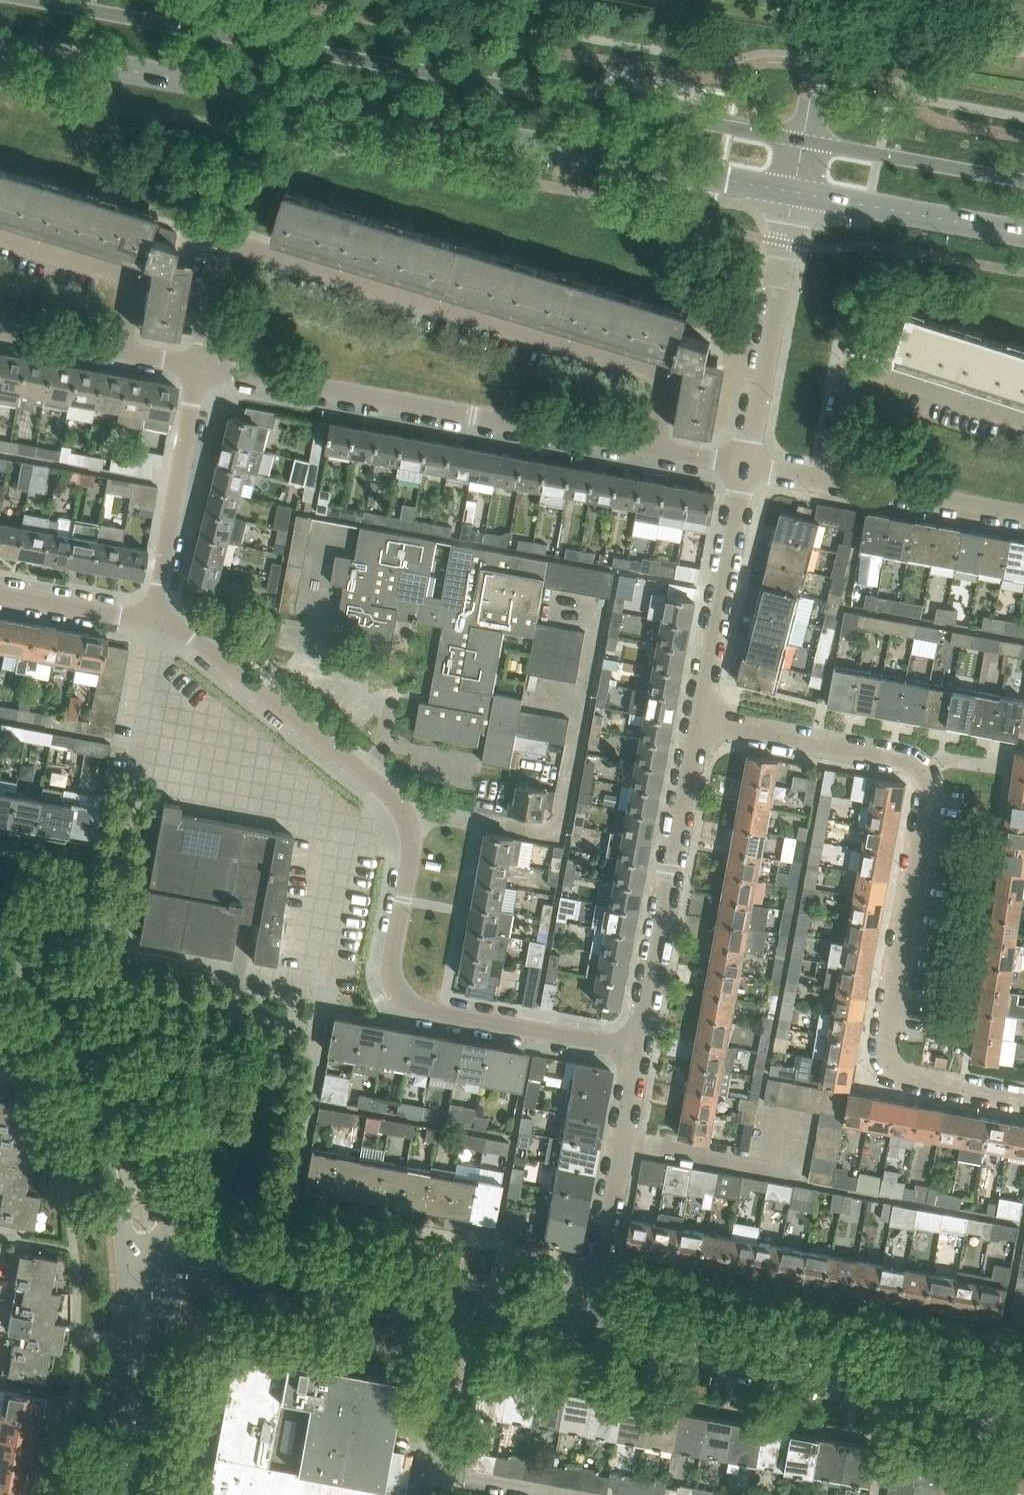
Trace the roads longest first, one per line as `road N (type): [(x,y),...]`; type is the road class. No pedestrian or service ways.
road 1 (secondary): [(0,47),(793,190)]
road 2 (secondary): [(802,139),(56,0)]
road 3 (residential): [(637,1048),(410,1006),(392,986),(391,962),(412,845),(403,815),(193,636),(153,618)]
road 4 (unclassified): [(703,720),(903,757),(923,769),(932,788),(885,1046),(889,1064),(907,1078),(1023,1100)]
road 5 (unclassified): [(654,448),(665,397),(645,371),(241,251),(216,274),(200,366)]
road 6 (unclassified): [(654,448),(200,366)]
road 7 (residential): [(180,1243),(75,989),(35,938),(0,914)]
road 8 (unclassified): [(637,1048),(703,720)]
road 9 (residential): [(0,949),(29,976),(60,1028),(101,1141),(123,1249)]
road 10 (unclassified): [(826,477),(842,392),(866,373),(1023,423)]
road 11 (unclassified): [(586,1323),(637,1048)]
road 12 (unclassified): [(743,462),(793,190)]
road 13 (unclassified): [(703,720),(743,462)]
road 14 (unclassified): [(153,618),(200,366)]
road 15 (secondary): [(793,190),(1023,233)]
road 16 (secondary): [(1023,180),(802,139)]
road 17 (residential): [(129,1494),(181,1277)]
road 18 (residential): [(125,1274),(99,1494)]
road 19 (residential): [(385,1289),(336,1268),(180,1243)]
road 20 (residential): [(181,1277),(333,1293),(385,1289)]
road 21 (residential): [(787,1361),(586,1323)]
road 22 (unclassified): [(1023,514),(826,477)]
road 23 (unclassified): [(120,351),(128,298),(119,278),(0,242)]
road 24 (unclassified): [(428,1494),(464,1302)]
road 25 (residential): [(153,618),(0,591)]
road 26 (residential): [(787,1361),(886,1390),(926,1386)]
road 27 (residential): [(926,1386),(888,1369),(787,1361)]
road 28 (unclassified): [(963,38),(826,12)]
road 29 (unclassified): [(802,139),(826,12)]
road 30 (residential): [(586,1323),(464,1302)]
road 31 (unclassified): [(120,351),(0,328)]

